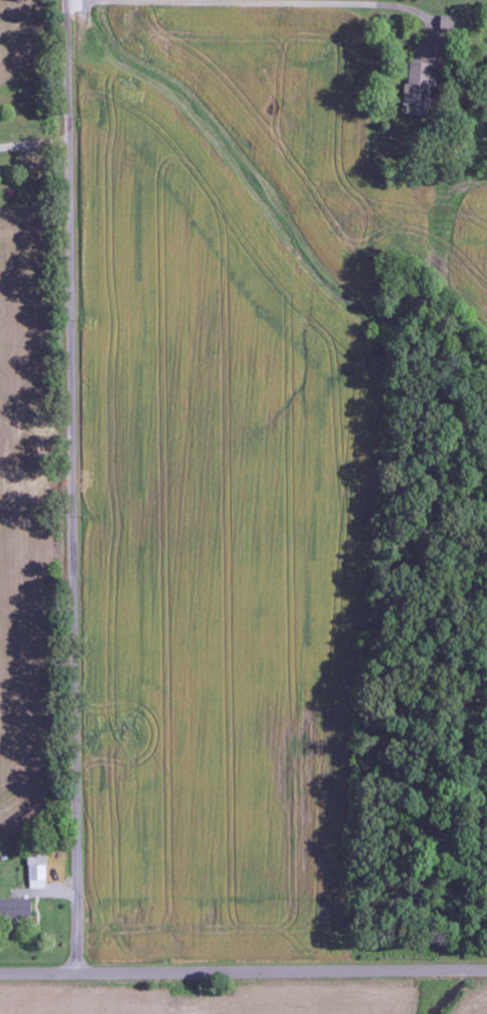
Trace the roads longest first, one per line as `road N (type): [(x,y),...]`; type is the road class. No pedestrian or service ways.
road 1 (residential): [(76,973),(67,0)]
road 2 (residential): [(0,974),(486,970)]
road 3 (residential): [(69,114),(225,104),(395,128)]

